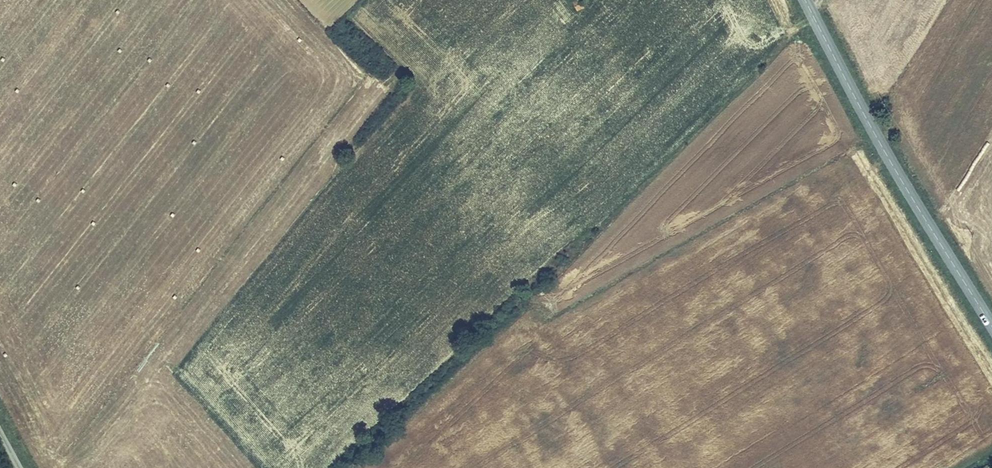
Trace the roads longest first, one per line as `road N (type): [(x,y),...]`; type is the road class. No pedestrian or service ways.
road 1 (tertiary): [(806,0),(894,165),(991,323)]

